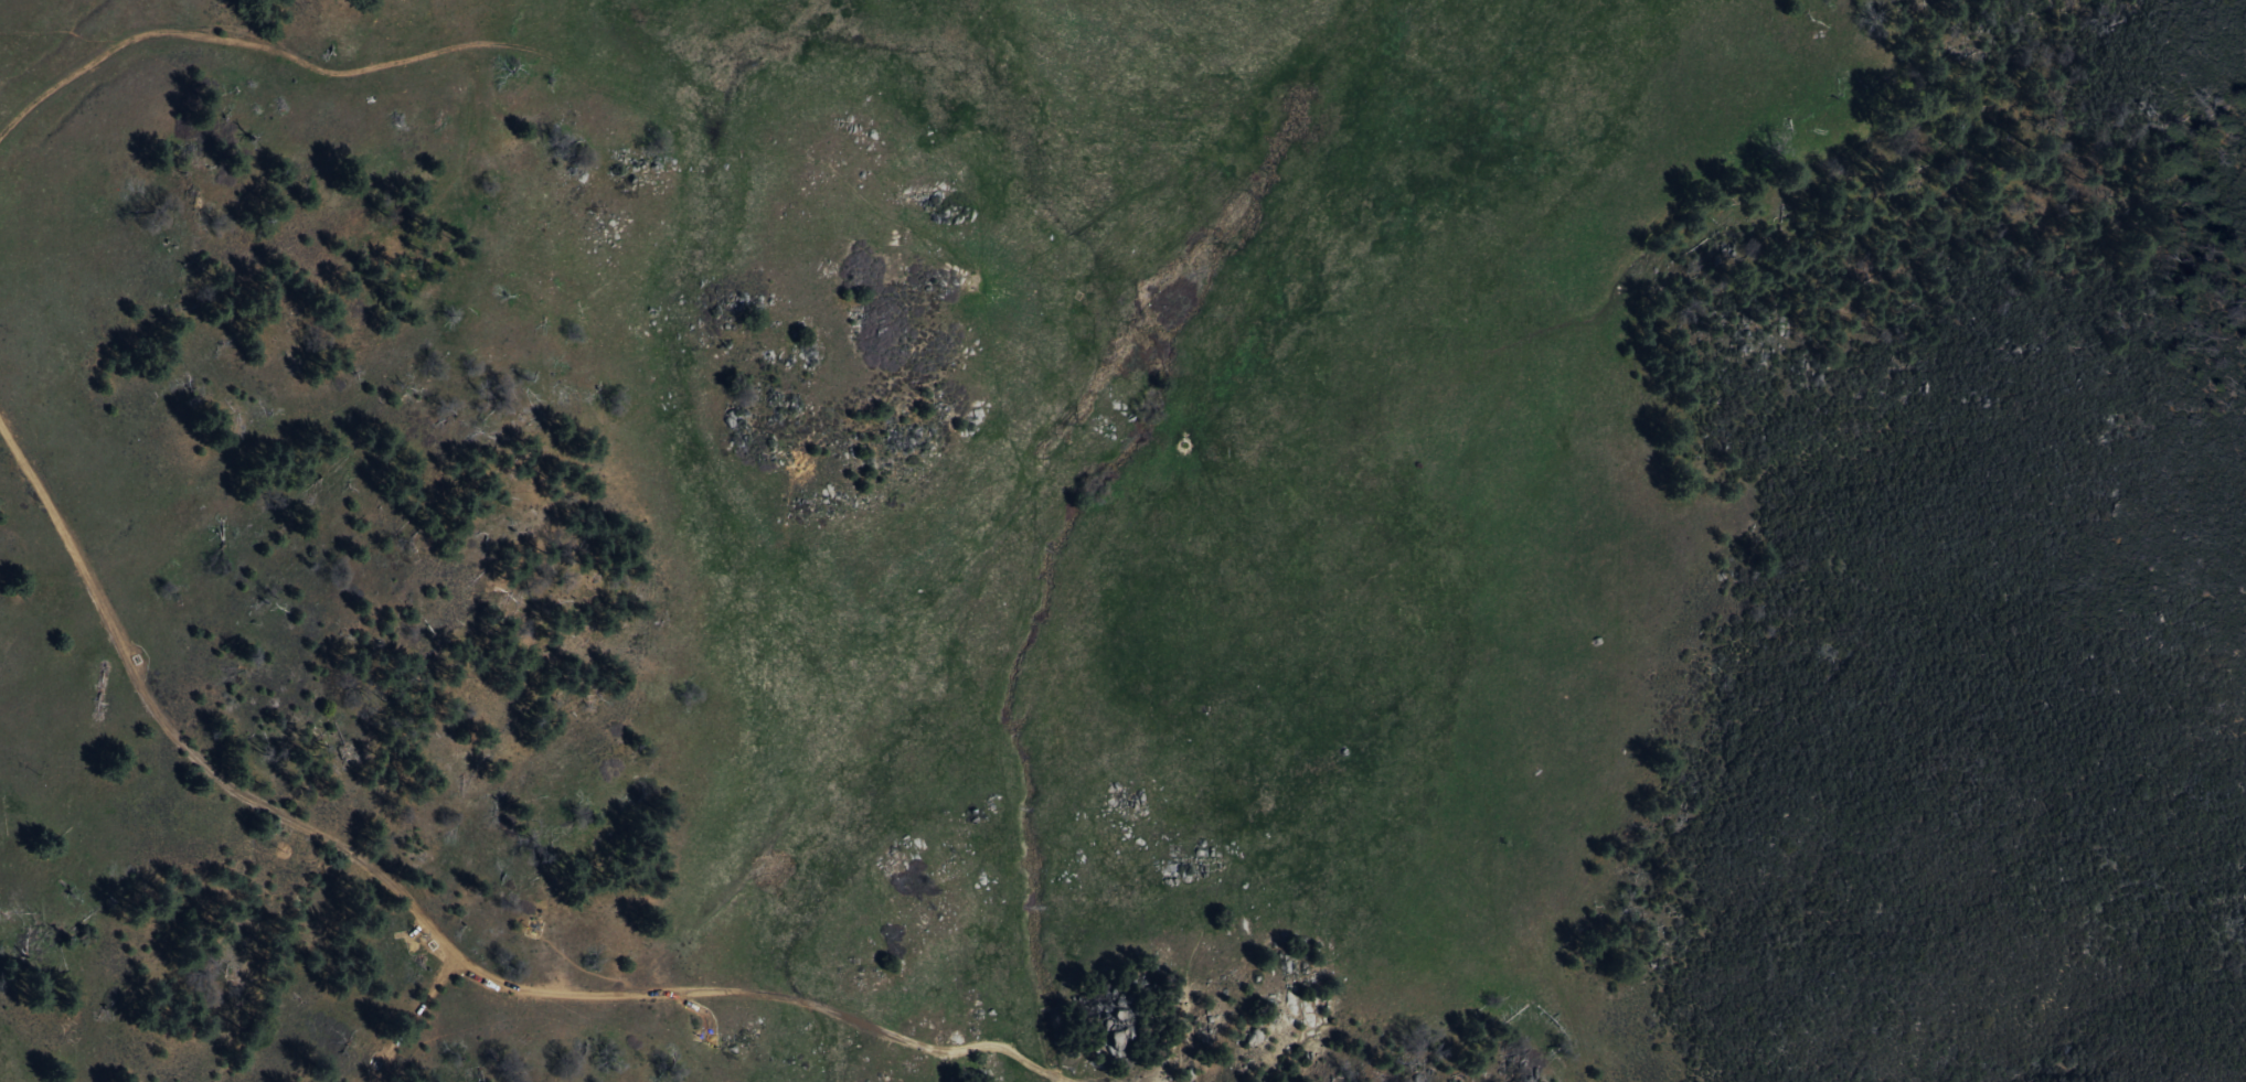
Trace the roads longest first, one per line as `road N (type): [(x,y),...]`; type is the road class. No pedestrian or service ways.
road 1 (track): [(1051,1081),(992,1043),(946,1053),(760,990),(597,997),(498,982),(460,966),(392,886),(330,840),(215,783),(178,743),(136,689),(0,437)]

